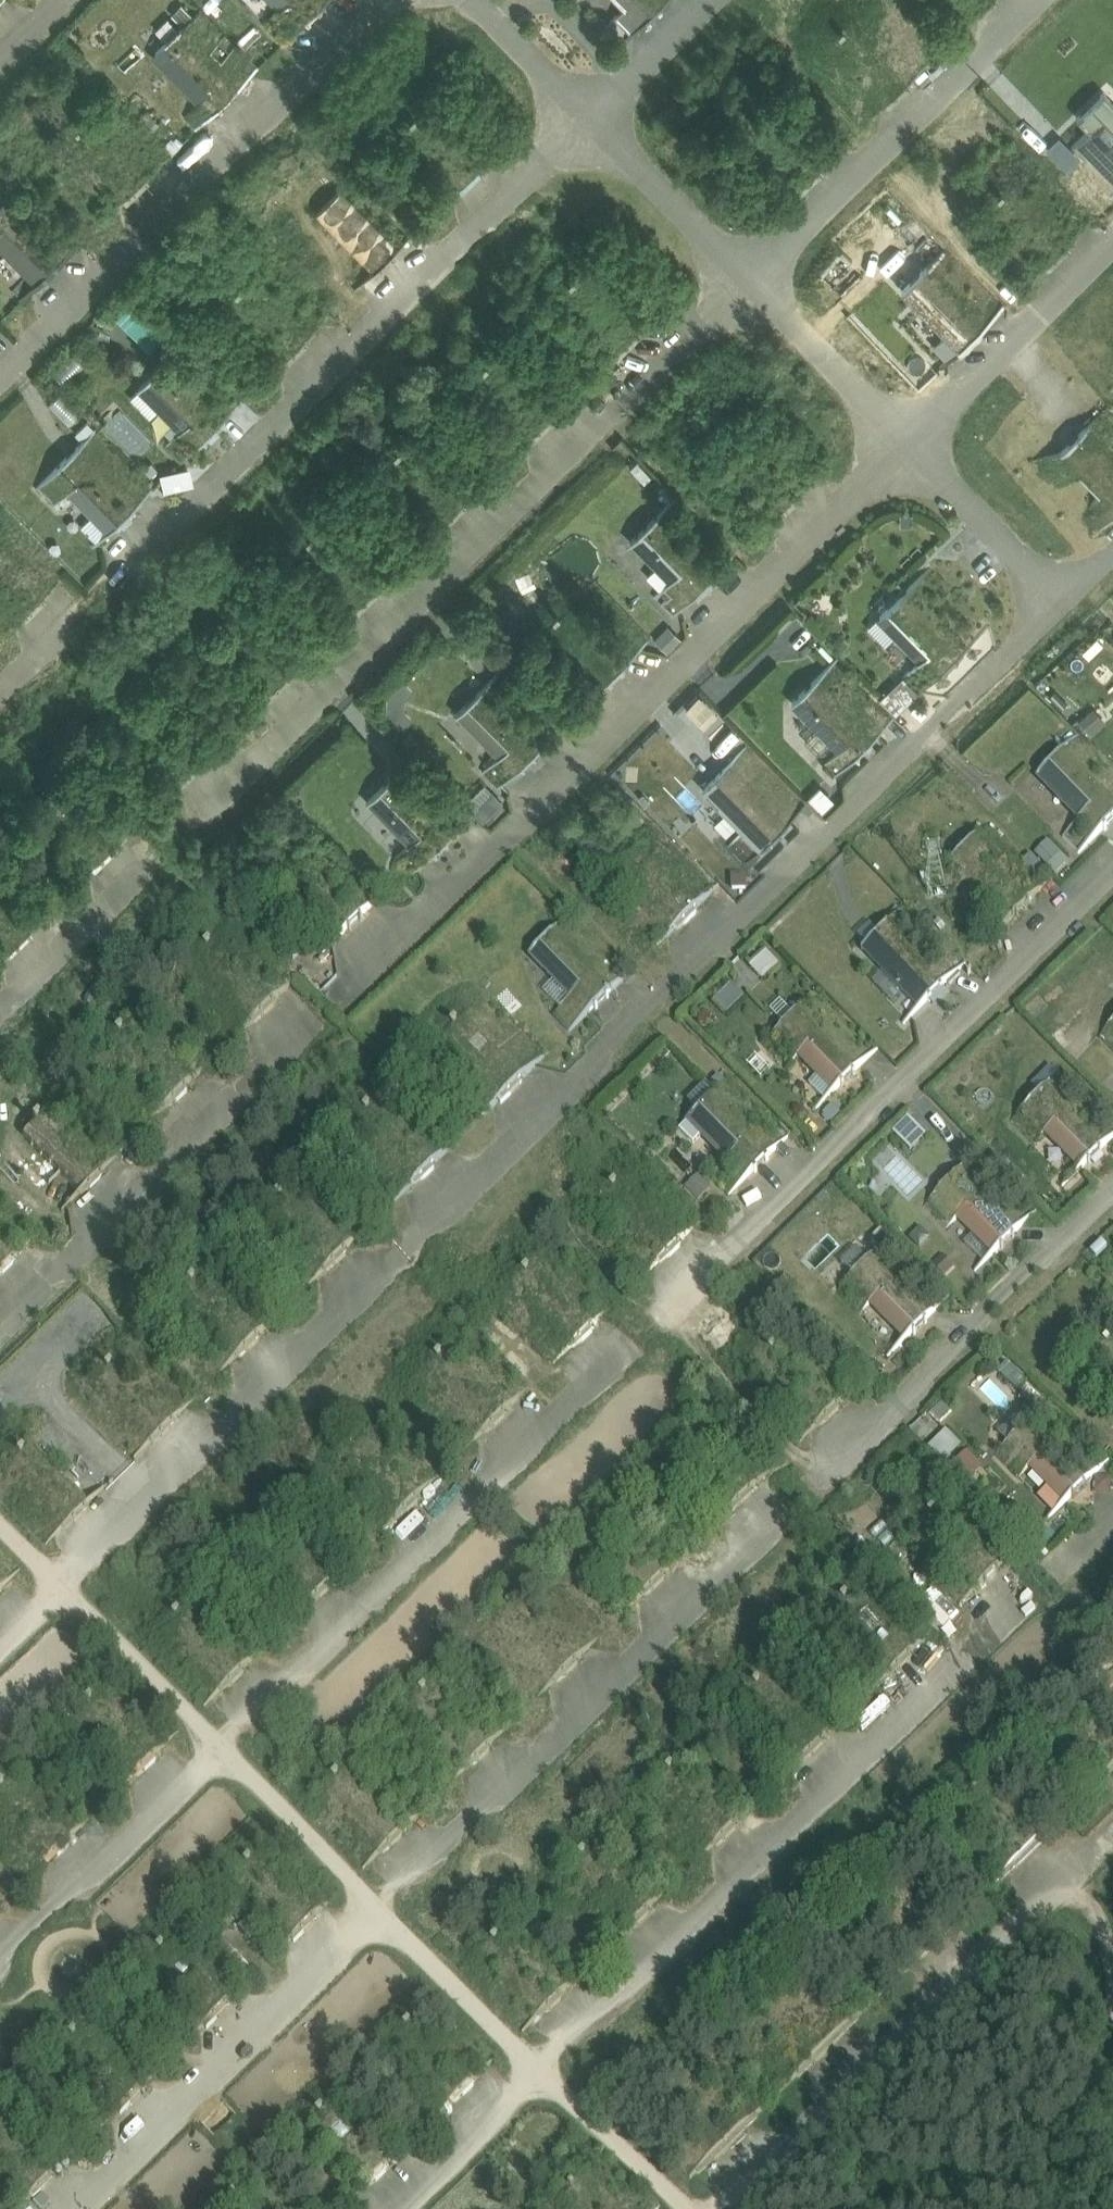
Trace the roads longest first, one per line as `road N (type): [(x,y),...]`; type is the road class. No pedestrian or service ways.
road 1 (unclassified): [(1062,603),(60,1589)]
road 2 (unclassified): [(906,445),(360,987)]
road 3 (unclassified): [(749,282),(208,808)]
road 4 (unclassified): [(537,2080),(1009,1611)]
road 5 (unclassified): [(594,122),(124,575)]
road 6 (unclassified): [(1112,873),(670,1303)]
road 7 (unclassified): [(377,1910),(789,1519)]
road 8 (unclassified): [(221,1748),(617,1352)]
road 9 (unclassified): [(390,0),(0,379)]
road 10 (unclassified): [(730,2208),(1112,1836)]
road 11 (unclassified): [(0,1331),(309,1036)]
road 12 (unclassified): [(74,2208),(377,1910)]
road 13 (unclassified): [(1036,0),(749,282)]
road 14 (unclassified): [(1112,1199),(843,1464)]
road 15 (unclassified): [(0,1959),(221,1748)]
road 16 (unclassified): [(1112,243),(906,445)]
road 17 (unclassified): [(377,1910),(537,2080)]
road 18 (unclassified): [(749,282),(906,445)]
road 19 (unclassified): [(60,1589),(221,1748)]
road 20 (unclassified): [(221,1748),(377,1910)]
road 21 (unclassified): [(594,122),(749,282)]
road 22 (unclassified): [(906,445),(1062,603)]
road 23 (unclassified): [(0,1008),(142,869)]
road 24 (unclassified): [(537,2080),(683,2208)]
road 25 (unclassified): [(401,2208),(537,2080)]
road 26 (unclassified): [(717,0),(594,122)]
road 27 (unclassified): [(476,0),(594,122)]
road 28 (track): [(1064,1882),(1101,1916),(1112,1988)]

